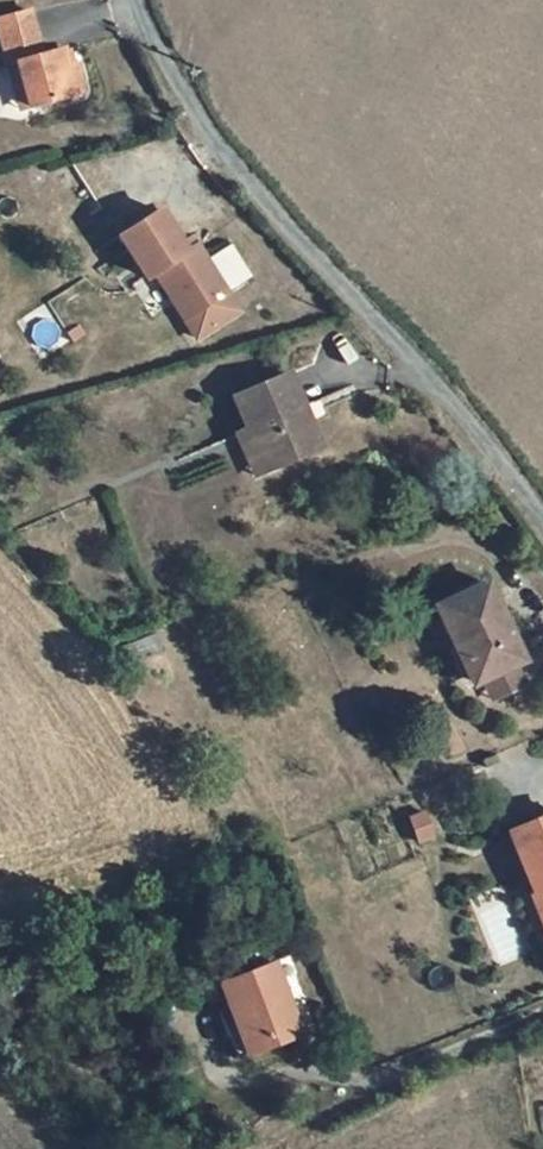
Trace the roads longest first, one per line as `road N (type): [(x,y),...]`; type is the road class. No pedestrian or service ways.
road 1 (unclassified): [(542,526),(473,426),(213,137),(150,34),(140,0)]

